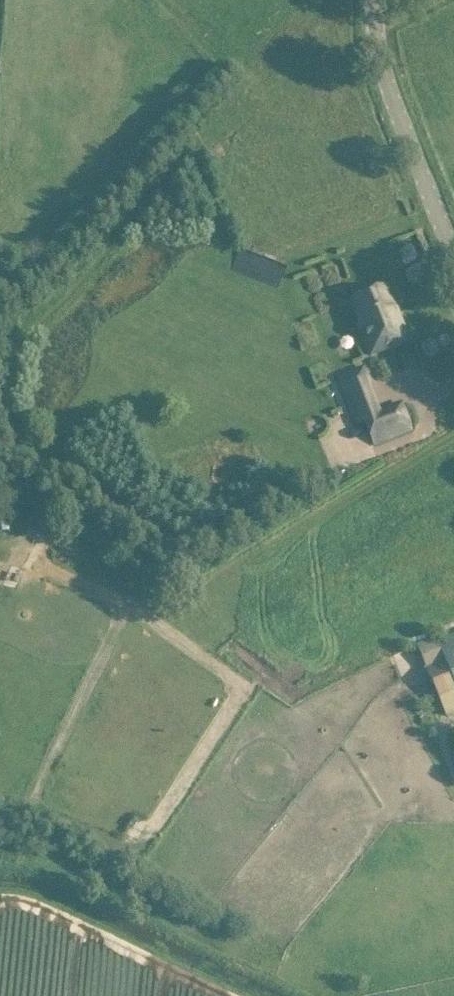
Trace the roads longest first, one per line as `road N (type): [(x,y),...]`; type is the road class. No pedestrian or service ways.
road 1 (unclassified): [(453,256),(384,72),(375,0)]

